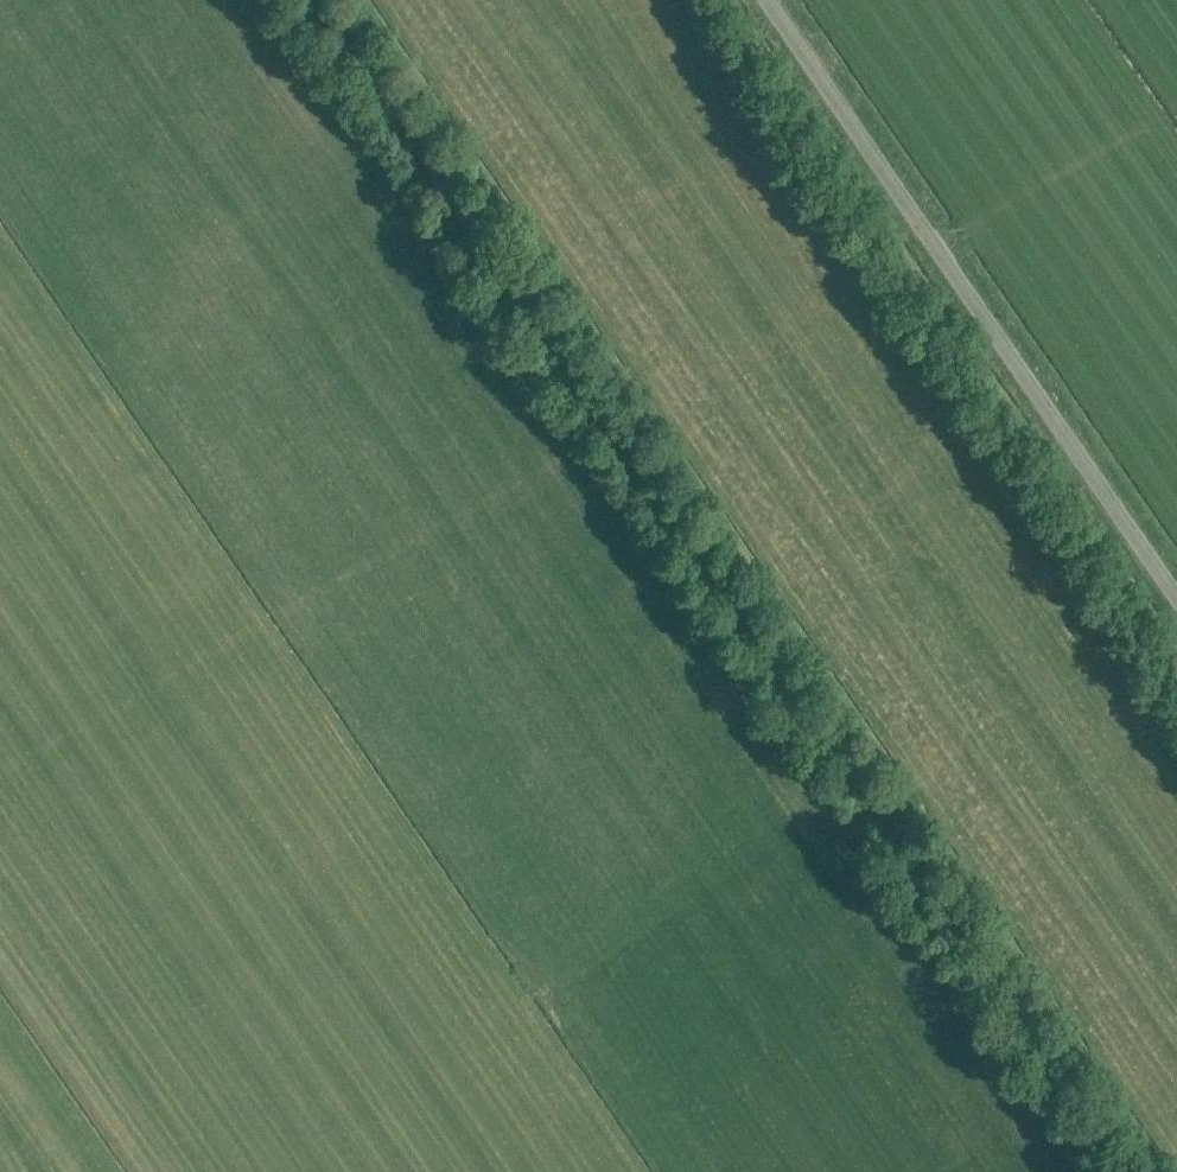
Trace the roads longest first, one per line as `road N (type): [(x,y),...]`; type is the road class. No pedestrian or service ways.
road 1 (unclassified): [(1176,599),(765,0)]

